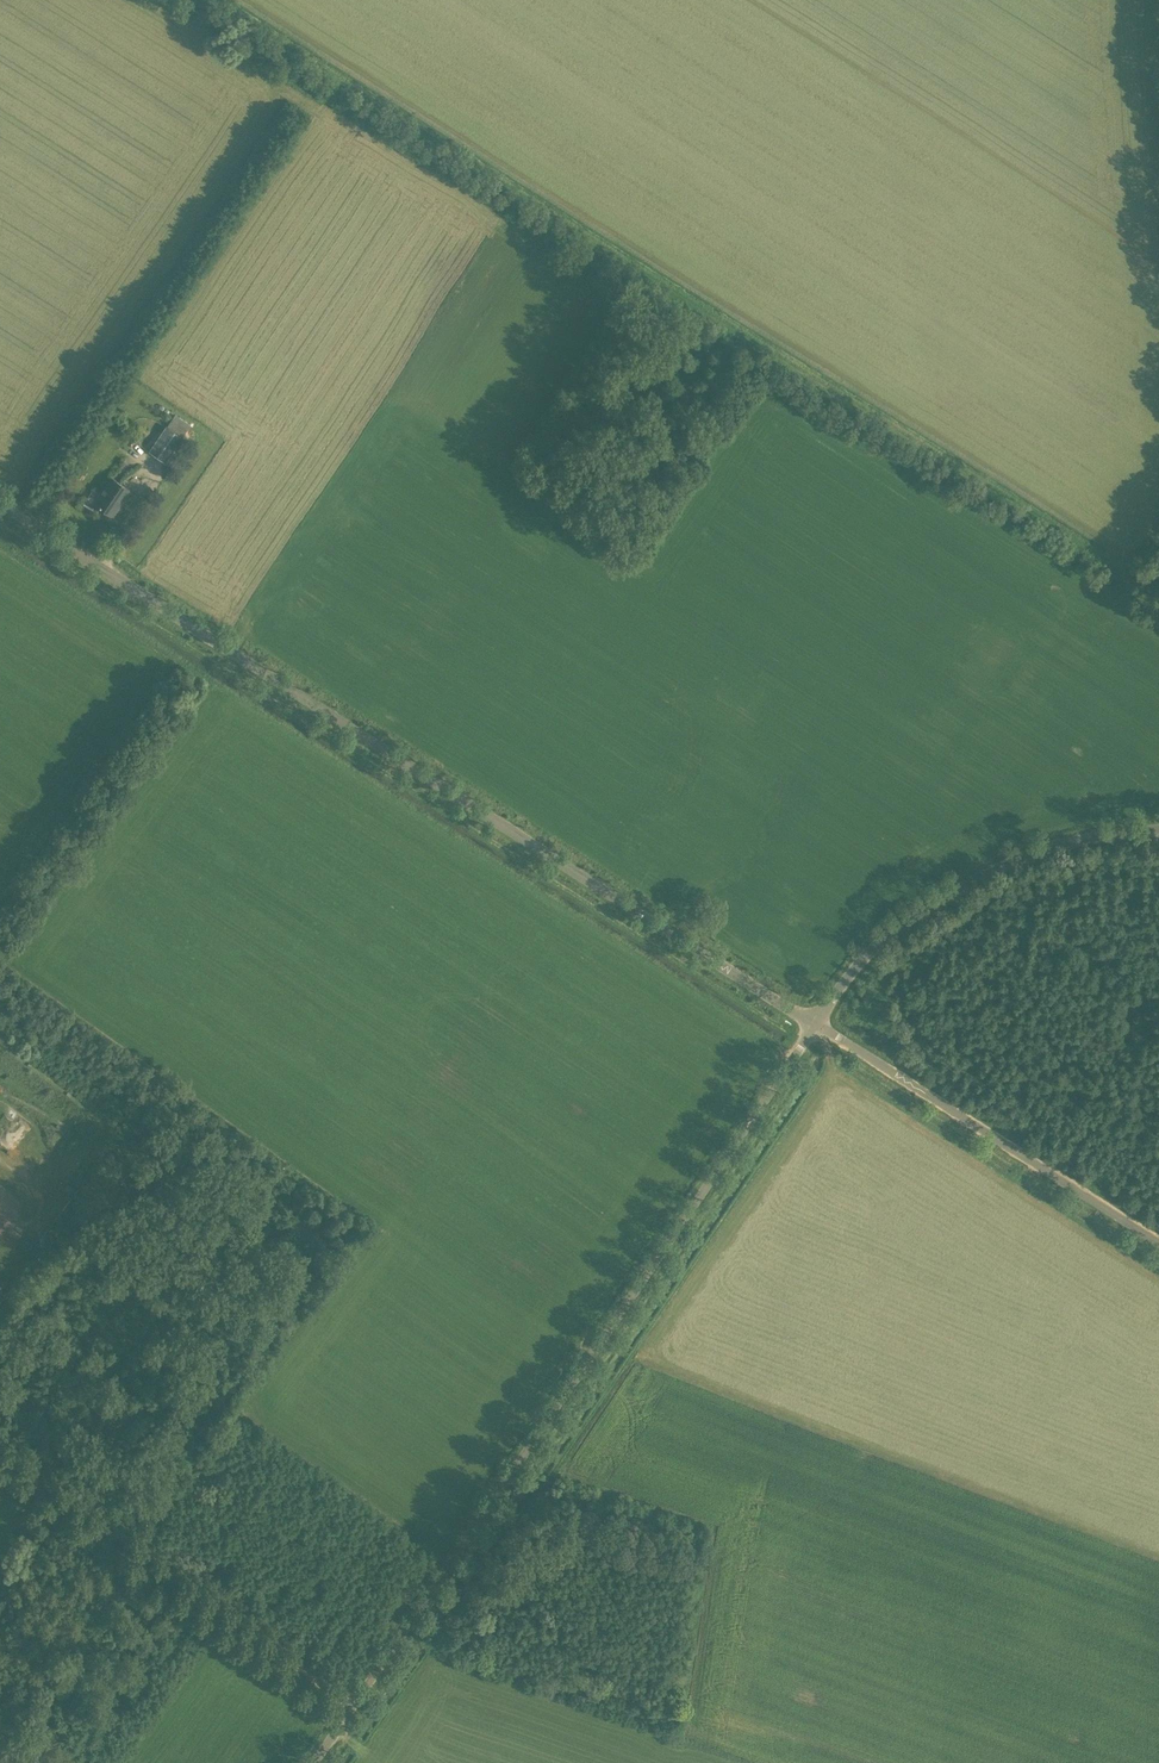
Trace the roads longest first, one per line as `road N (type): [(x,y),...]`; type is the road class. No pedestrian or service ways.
road 1 (unclassified): [(814,1021),(0,486)]
road 2 (unclassified): [(352,1705),(814,1021)]
road 3 (unclassified): [(352,1705),(0,1450)]
road 4 (unclassified): [(1158,1244),(814,1021)]
road 5 (unclassified): [(814,1021),(885,937),(983,872),(1090,833),(1158,828)]

